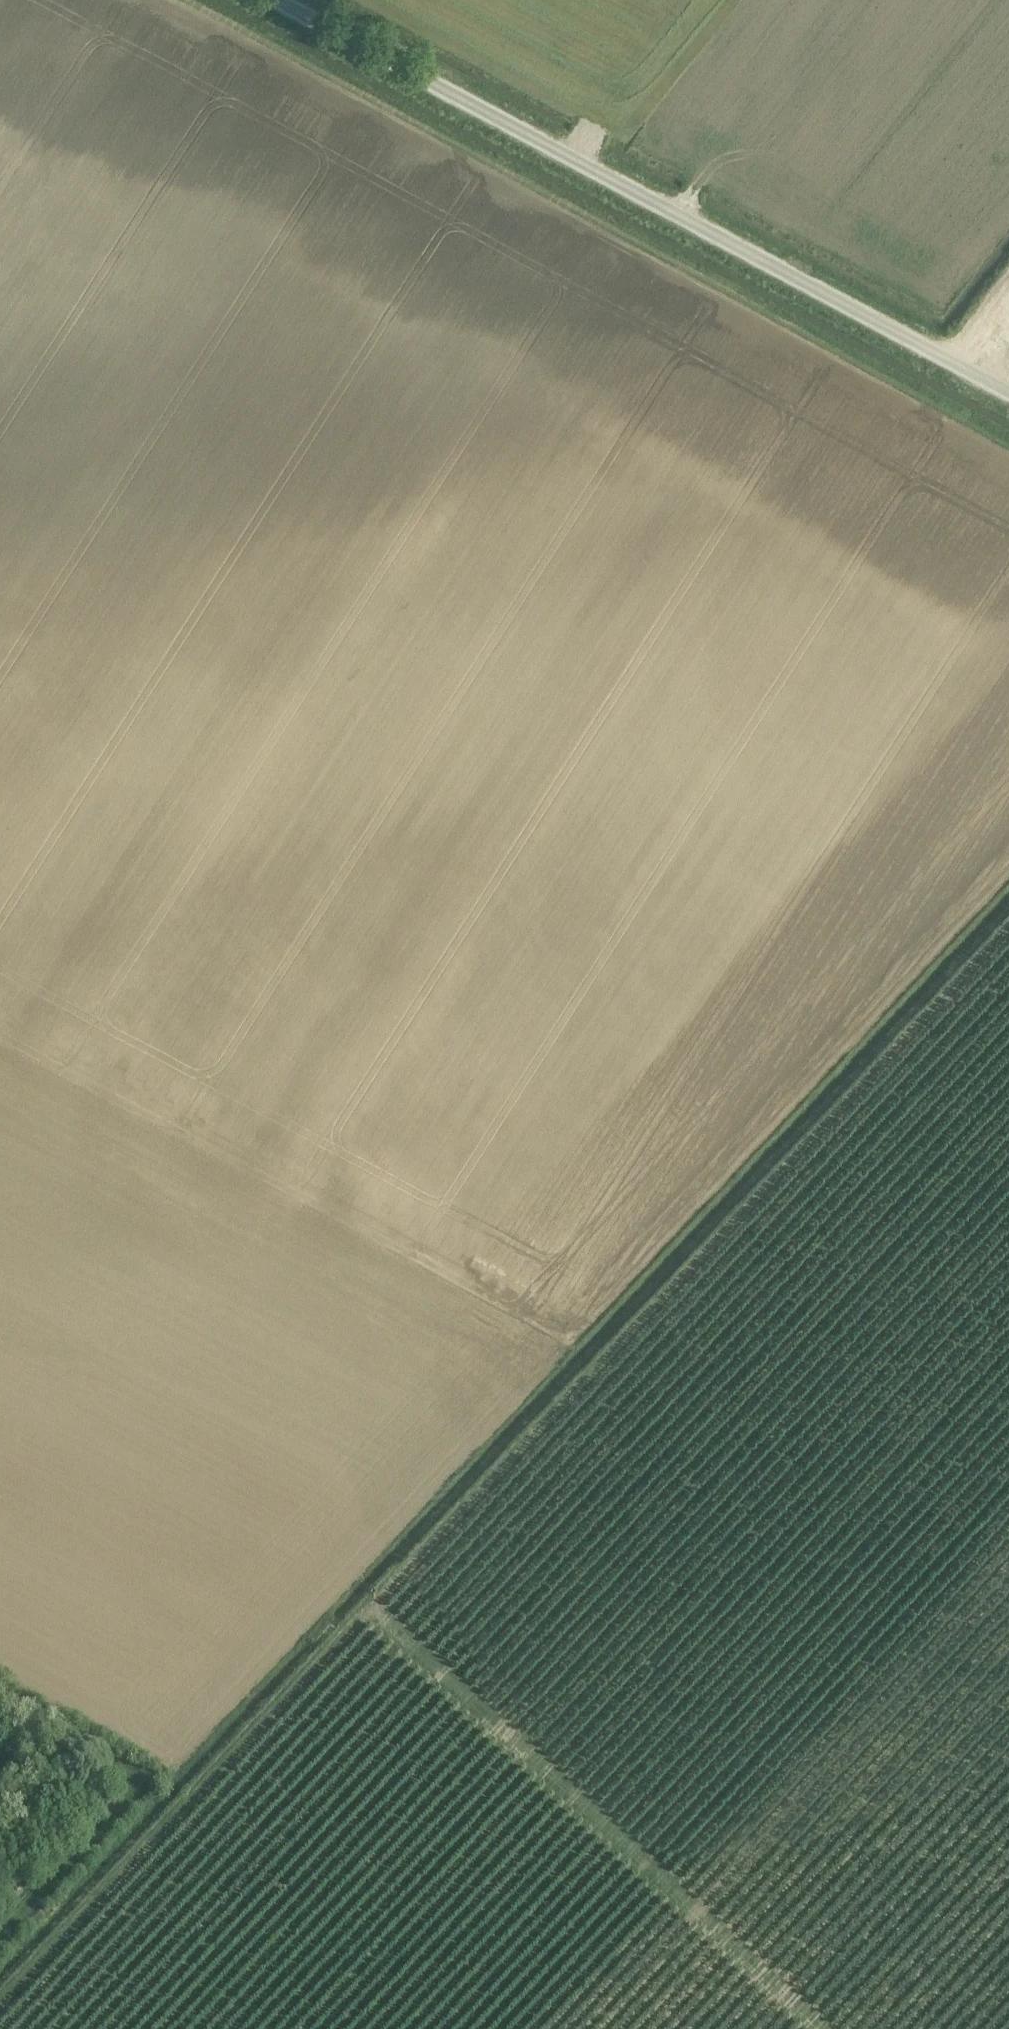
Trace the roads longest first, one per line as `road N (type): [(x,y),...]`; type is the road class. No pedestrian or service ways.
road 1 (unclassified): [(1008,378),(301,0)]

